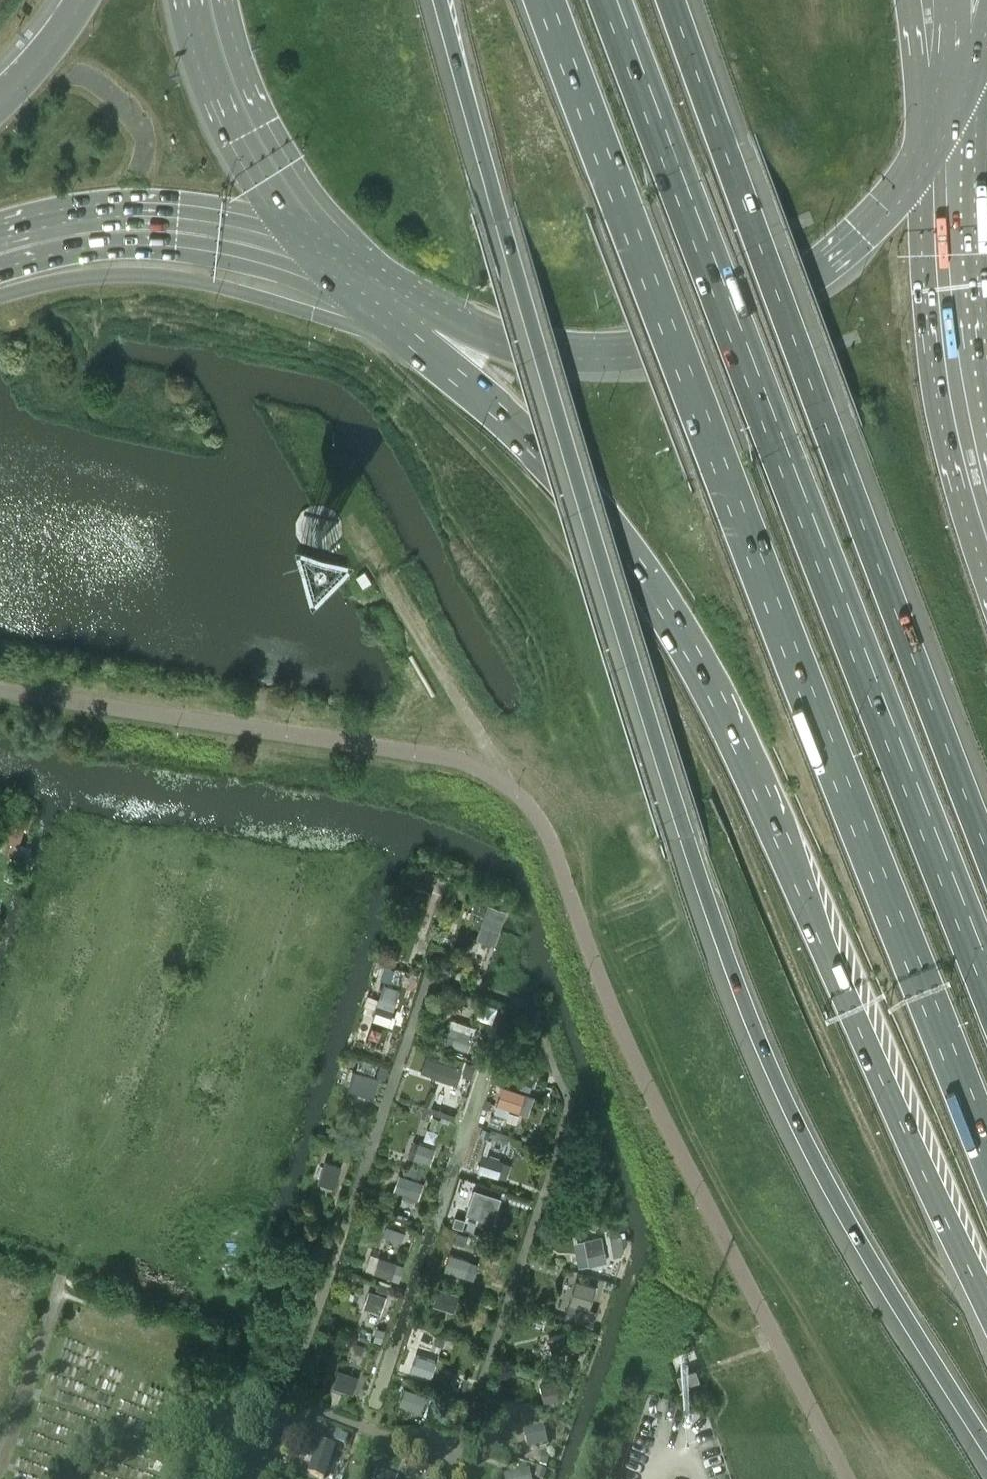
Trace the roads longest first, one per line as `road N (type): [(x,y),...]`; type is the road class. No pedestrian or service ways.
road 1 (motorway): [(443,0),(689,844),(852,1223),(986,1443)]
road 2 (motorway): [(546,0),(720,473),(986,1154)]
road 3 (track): [(357,279),(395,368),(487,449),(598,584),(670,694),(722,783),(821,1029),(923,1247),(986,1314)]
road 4 (motorway): [(357,279),(530,425),(665,590),(795,857),(986,1302)]
road 5 (motorway): [(986,994),(608,0)]
road 6 (motorway): [(986,843),(673,0)]
road 7 (trunk): [(357,279),(540,350),(611,356),(683,348),(762,310),(863,233),(939,123)]
road 8 (motorway): [(986,512),(957,366),(939,123)]
road 9 (primary): [(0,244),(73,226),(178,224),(237,234),(357,279)]
road 10 (trunk): [(203,0),(252,147),(357,279)]
road 11 (primary): [(84,0),(0,107)]
road 12 (trunk): [(939,123),(934,0)]
road 13 (trunk): [(939,123),(986,10)]

